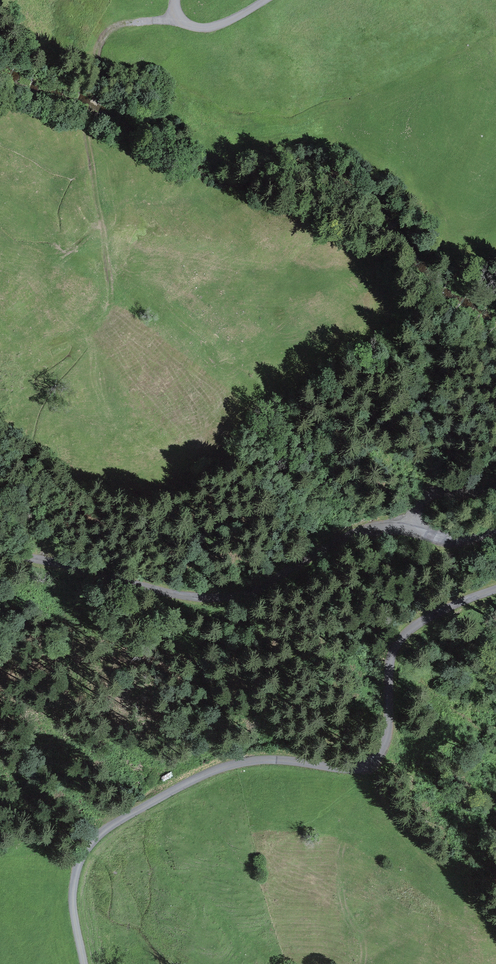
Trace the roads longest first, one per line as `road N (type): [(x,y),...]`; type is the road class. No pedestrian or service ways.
road 1 (unclassified): [(495,588),(401,638),(391,656),(385,752),(375,768),(267,759),(234,764),(101,833),(81,857),(73,887),(85,963)]
road 2 (unclassified): [(0,551),(175,594),(229,598),(256,592),(340,543),(410,532)]
road 3 (track): [(106,321),(111,297),(88,137),(99,47),(118,24),(181,17)]

